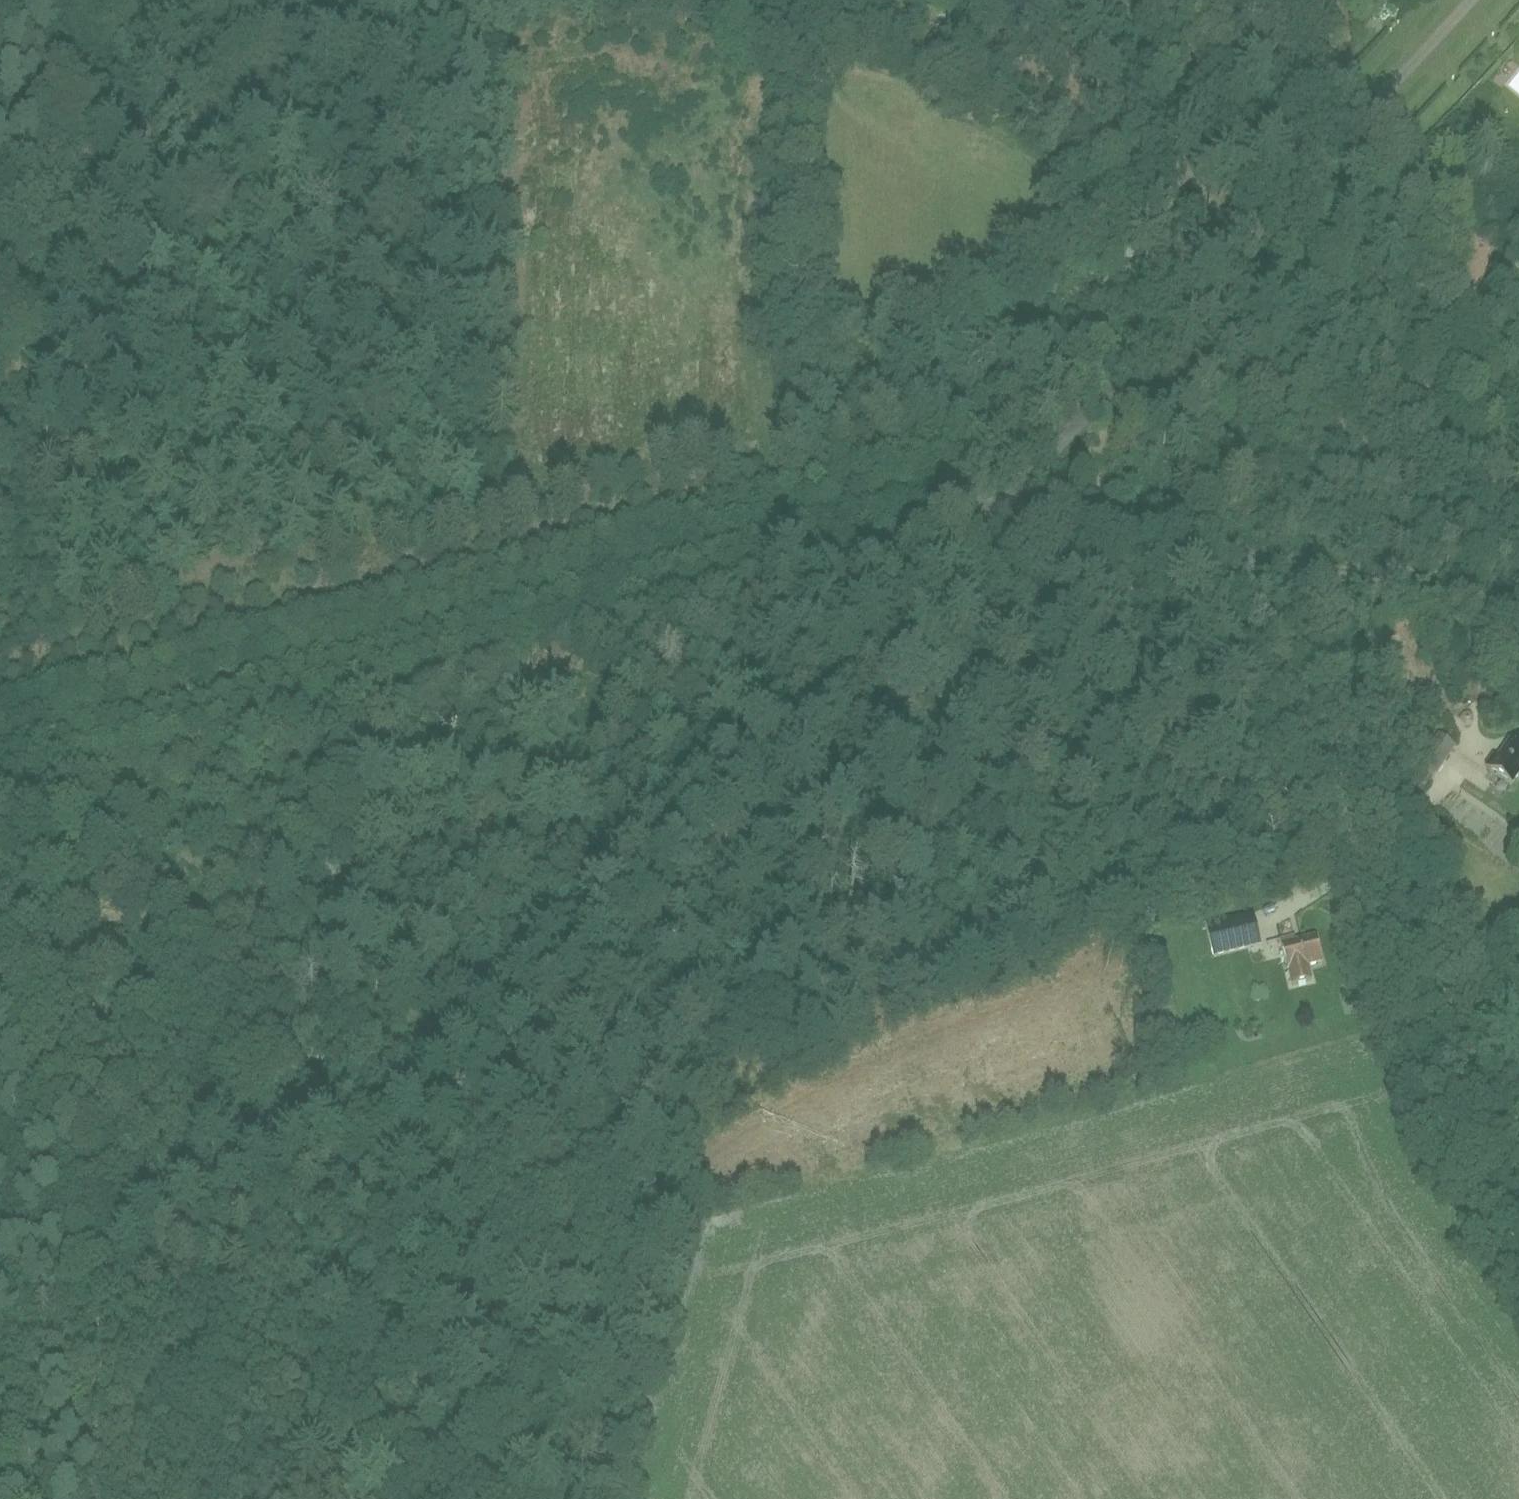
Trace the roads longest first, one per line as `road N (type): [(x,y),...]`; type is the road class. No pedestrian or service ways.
road 1 (unclassified): [(1518,614),(999,507),(913,497),(807,519),(0,745)]
road 2 (track): [(0,869),(44,976),(99,1159),(105,1498)]
road 3 (track): [(1518,1243),(1439,1107),(1344,813)]
road 4 (track): [(1344,813),(1247,660),(1190,546)]
road 5 (track): [(1344,813),(1332,576)]
road 6 (track): [(54,0),(0,140)]

